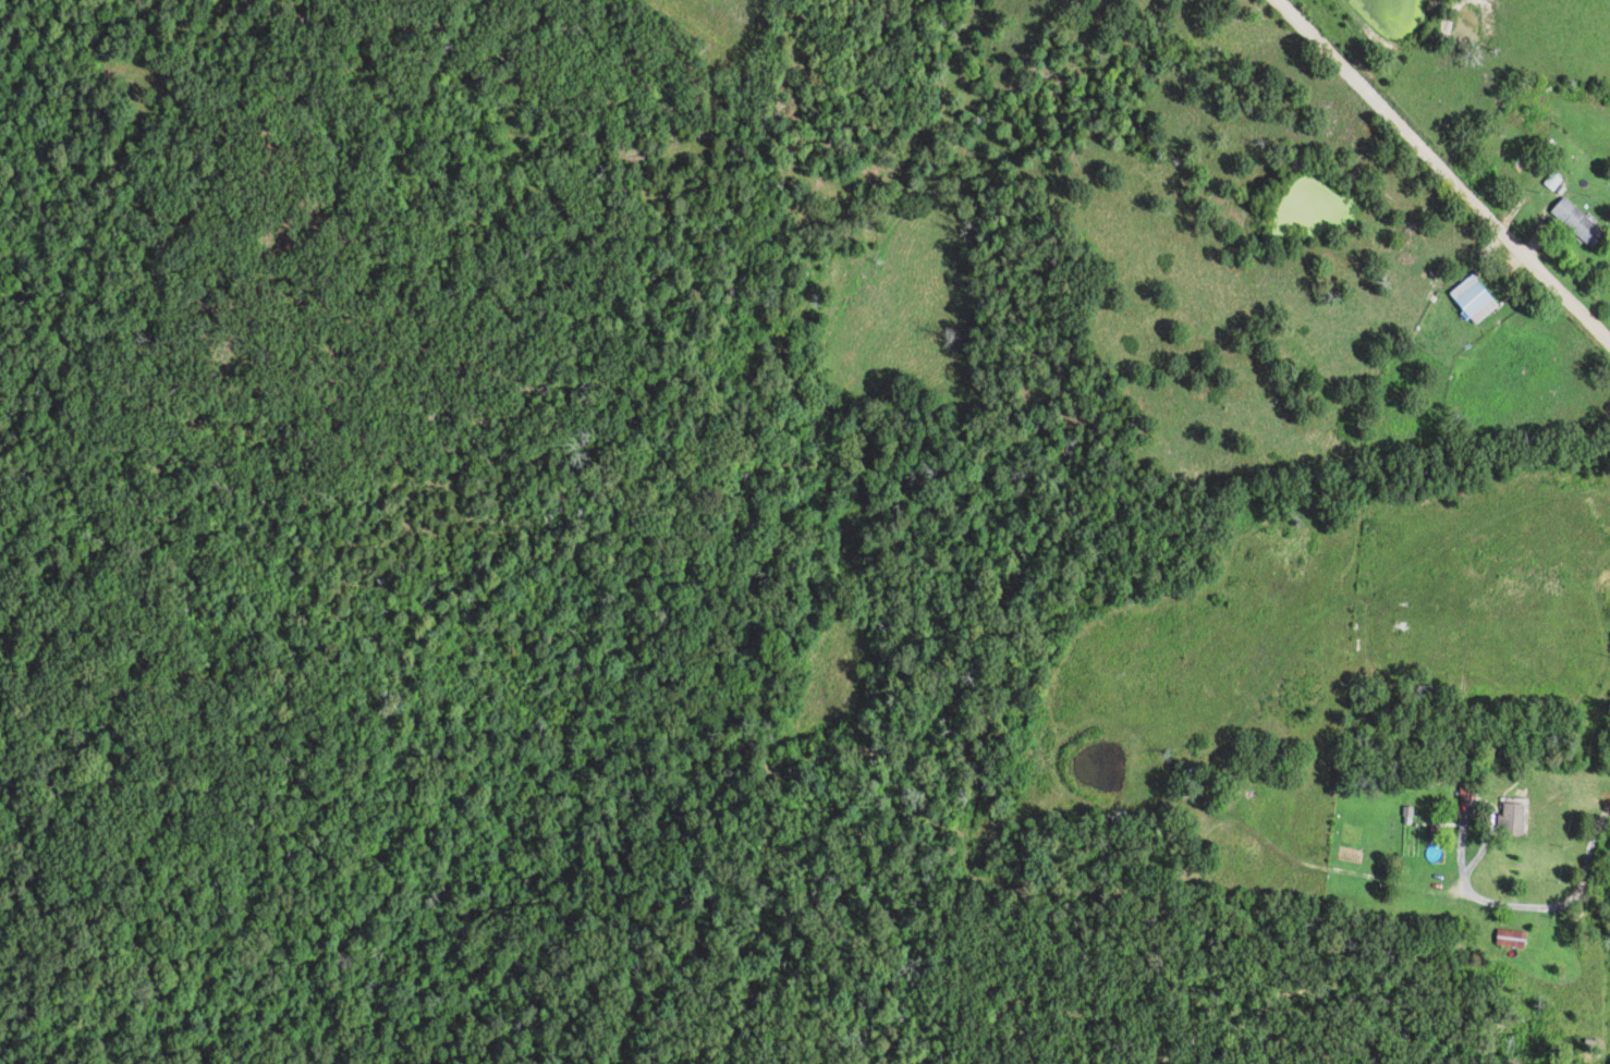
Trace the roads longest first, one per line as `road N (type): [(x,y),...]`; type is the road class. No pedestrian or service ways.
road 1 (residential): [(1609,344),(1274,0)]

